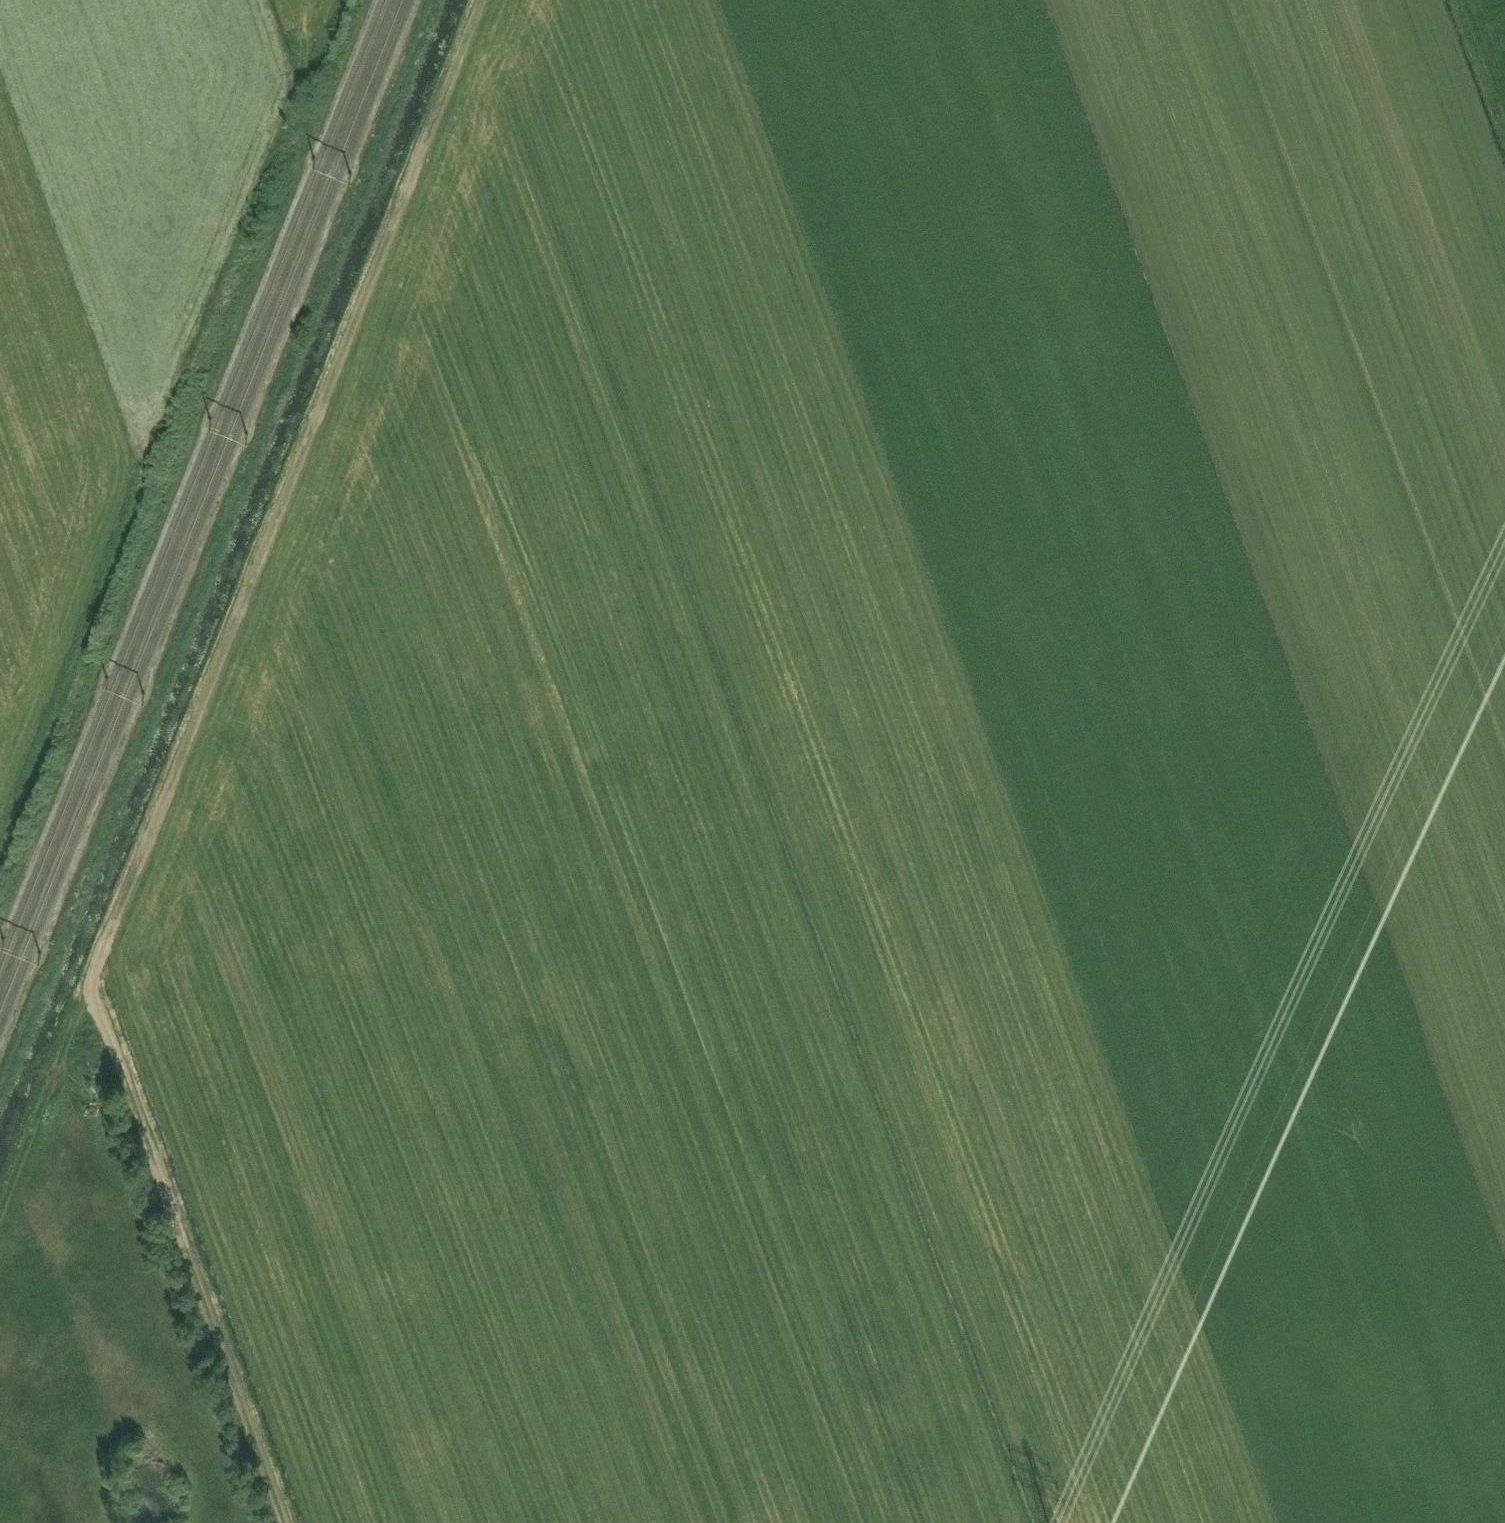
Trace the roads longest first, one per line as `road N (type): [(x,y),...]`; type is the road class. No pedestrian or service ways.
road 1 (track): [(0,1211),(480,0)]
road 2 (track): [(92,986),(285,1522)]

